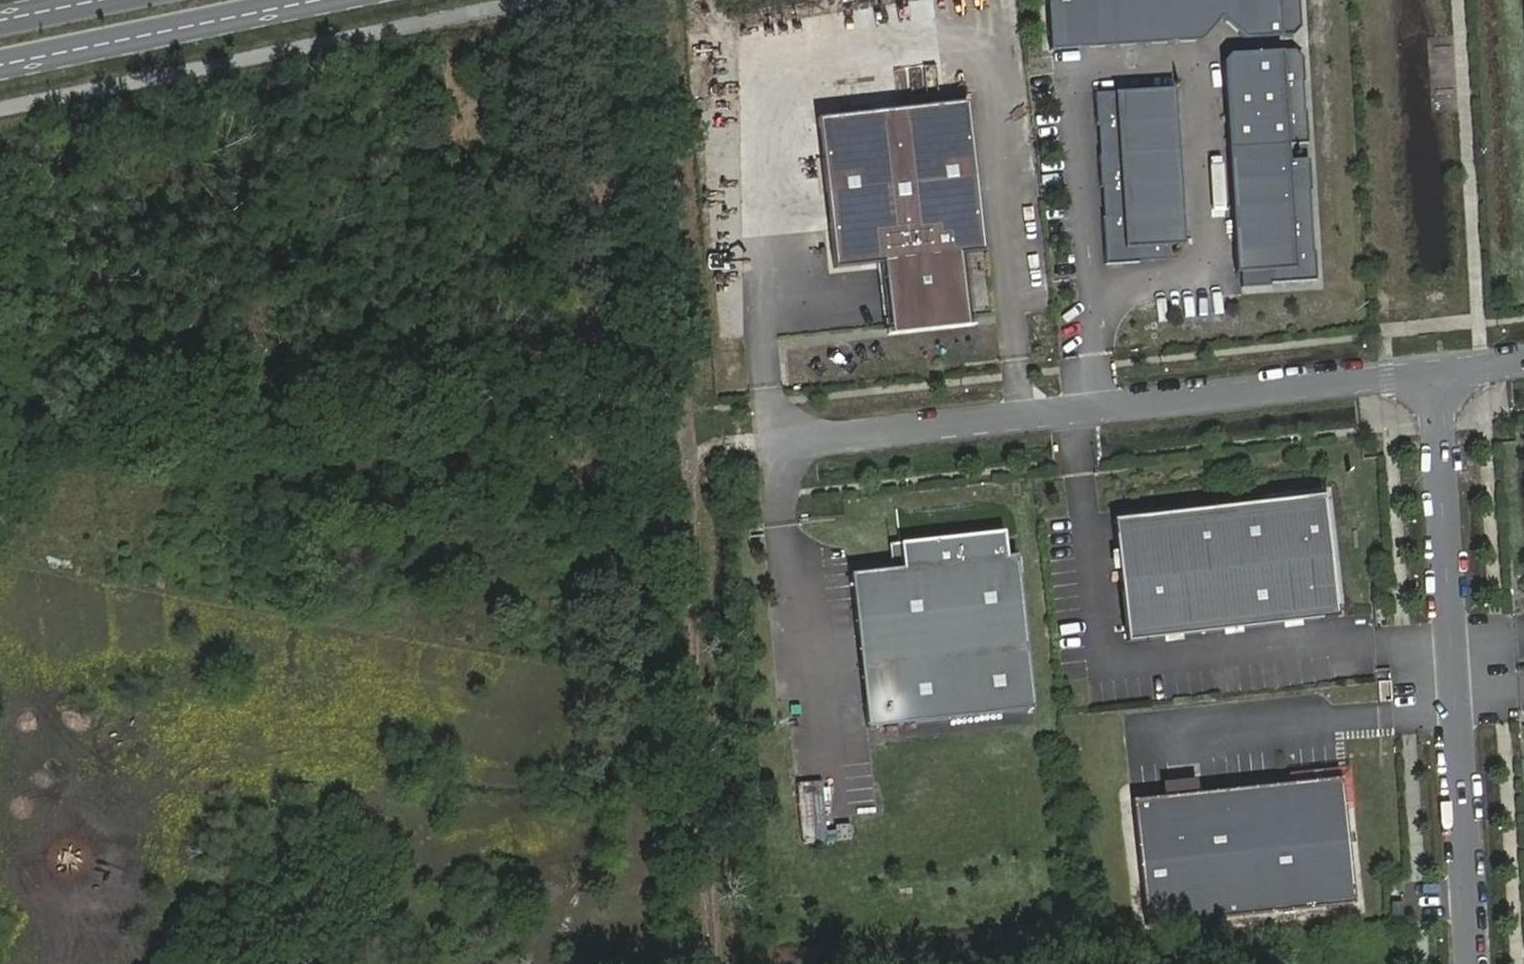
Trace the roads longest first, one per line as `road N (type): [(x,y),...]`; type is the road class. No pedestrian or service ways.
road 1 (unclassified): [(769,450),(1431,375)]
road 2 (unclassified): [(1431,375),(1469,963)]
road 3 (secondary): [(0,67),(327,0)]

